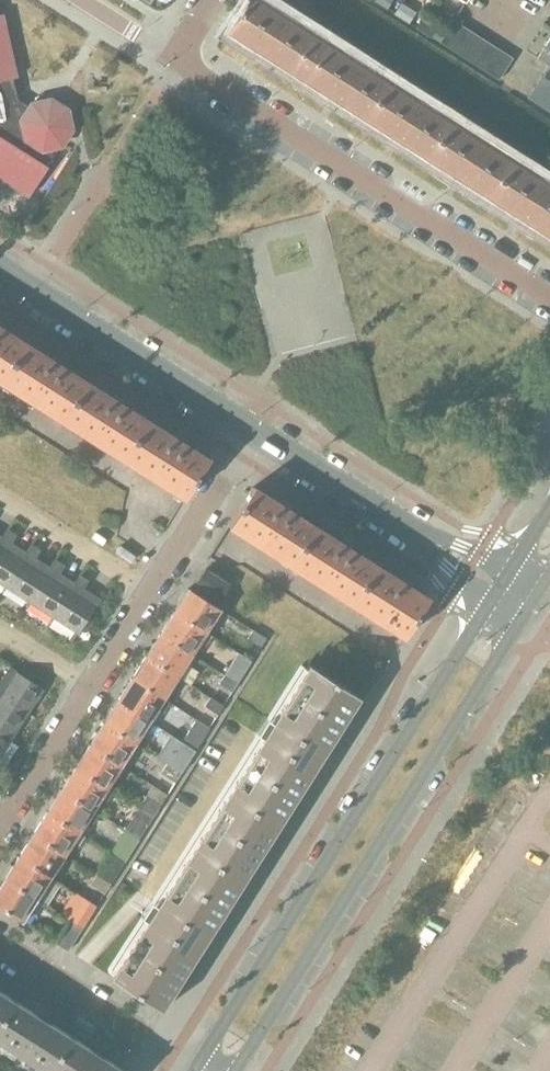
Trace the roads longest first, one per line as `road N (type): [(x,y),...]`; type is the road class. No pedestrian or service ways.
road 1 (secondary): [(489,602),(194,1069)]
road 2 (secondary): [(234,1070),(527,609)]
road 3 (residential): [(549,297),(174,57)]
road 4 (tertiary): [(252,428),(0,269)]
road 5 (residential): [(194,1069),(0,946)]
road 6 (tertiary): [(430,542),(252,428)]
road 7 (residential): [(149,592),(252,428)]
road 8 (residential): [(149,592),(0,498)]
road 9 (residential): [(0,828),(89,687)]

